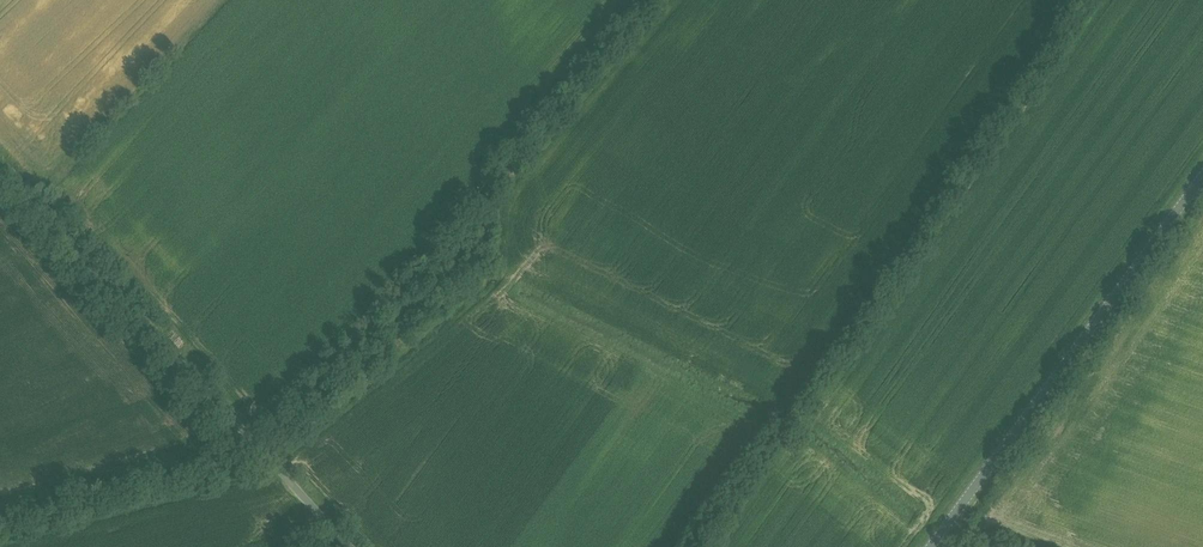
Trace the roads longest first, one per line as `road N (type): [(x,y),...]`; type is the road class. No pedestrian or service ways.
road 1 (residential): [(0,174),(350,546)]
road 2 (secondary): [(920,546),(1202,170)]

